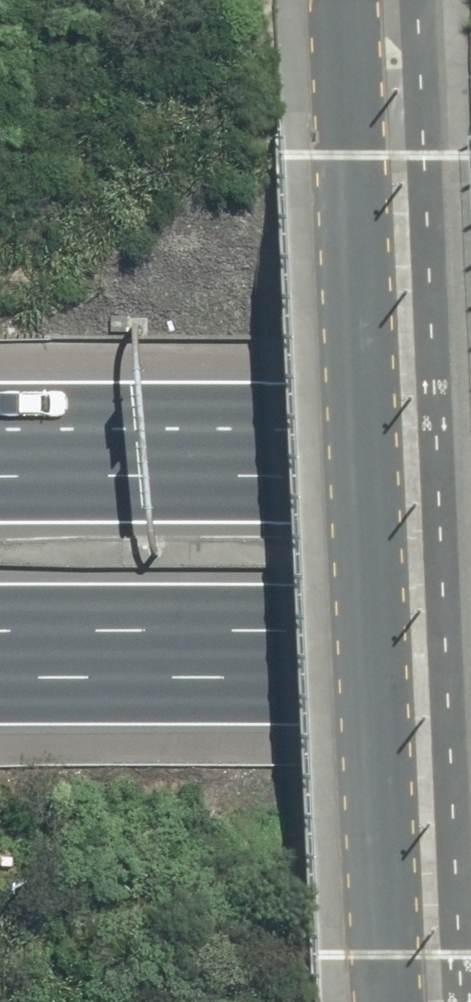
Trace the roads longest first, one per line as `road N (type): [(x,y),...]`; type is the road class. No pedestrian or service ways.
road 1 (residential): [(389,1001),(348,0)]
road 2 (motorway): [(470,640),(0,635)]
road 3 (motorway): [(0,477),(470,478)]

